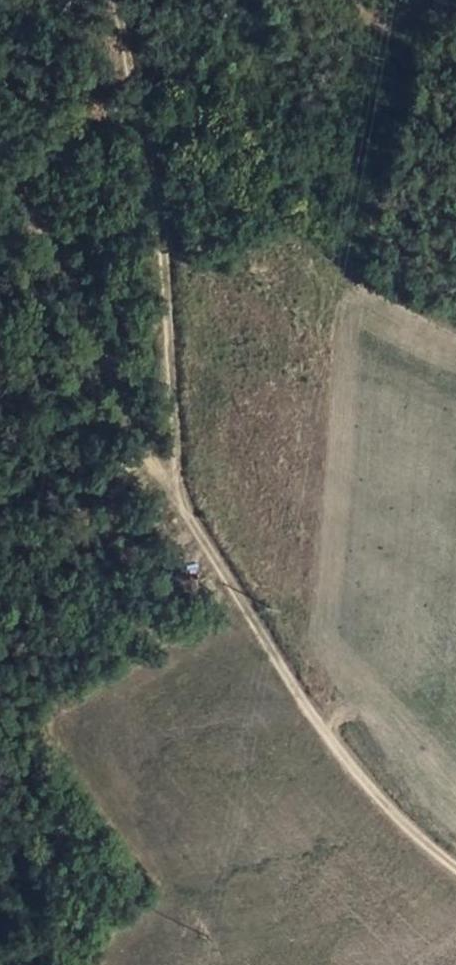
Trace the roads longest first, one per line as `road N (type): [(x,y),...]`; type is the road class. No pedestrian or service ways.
road 1 (track): [(455,866),(373,800),(182,510),(0,159)]
road 2 (track): [(182,510),(164,243),(115,0)]
road 3 (track): [(329,733),(343,714),(366,712),(419,791),(455,820)]

